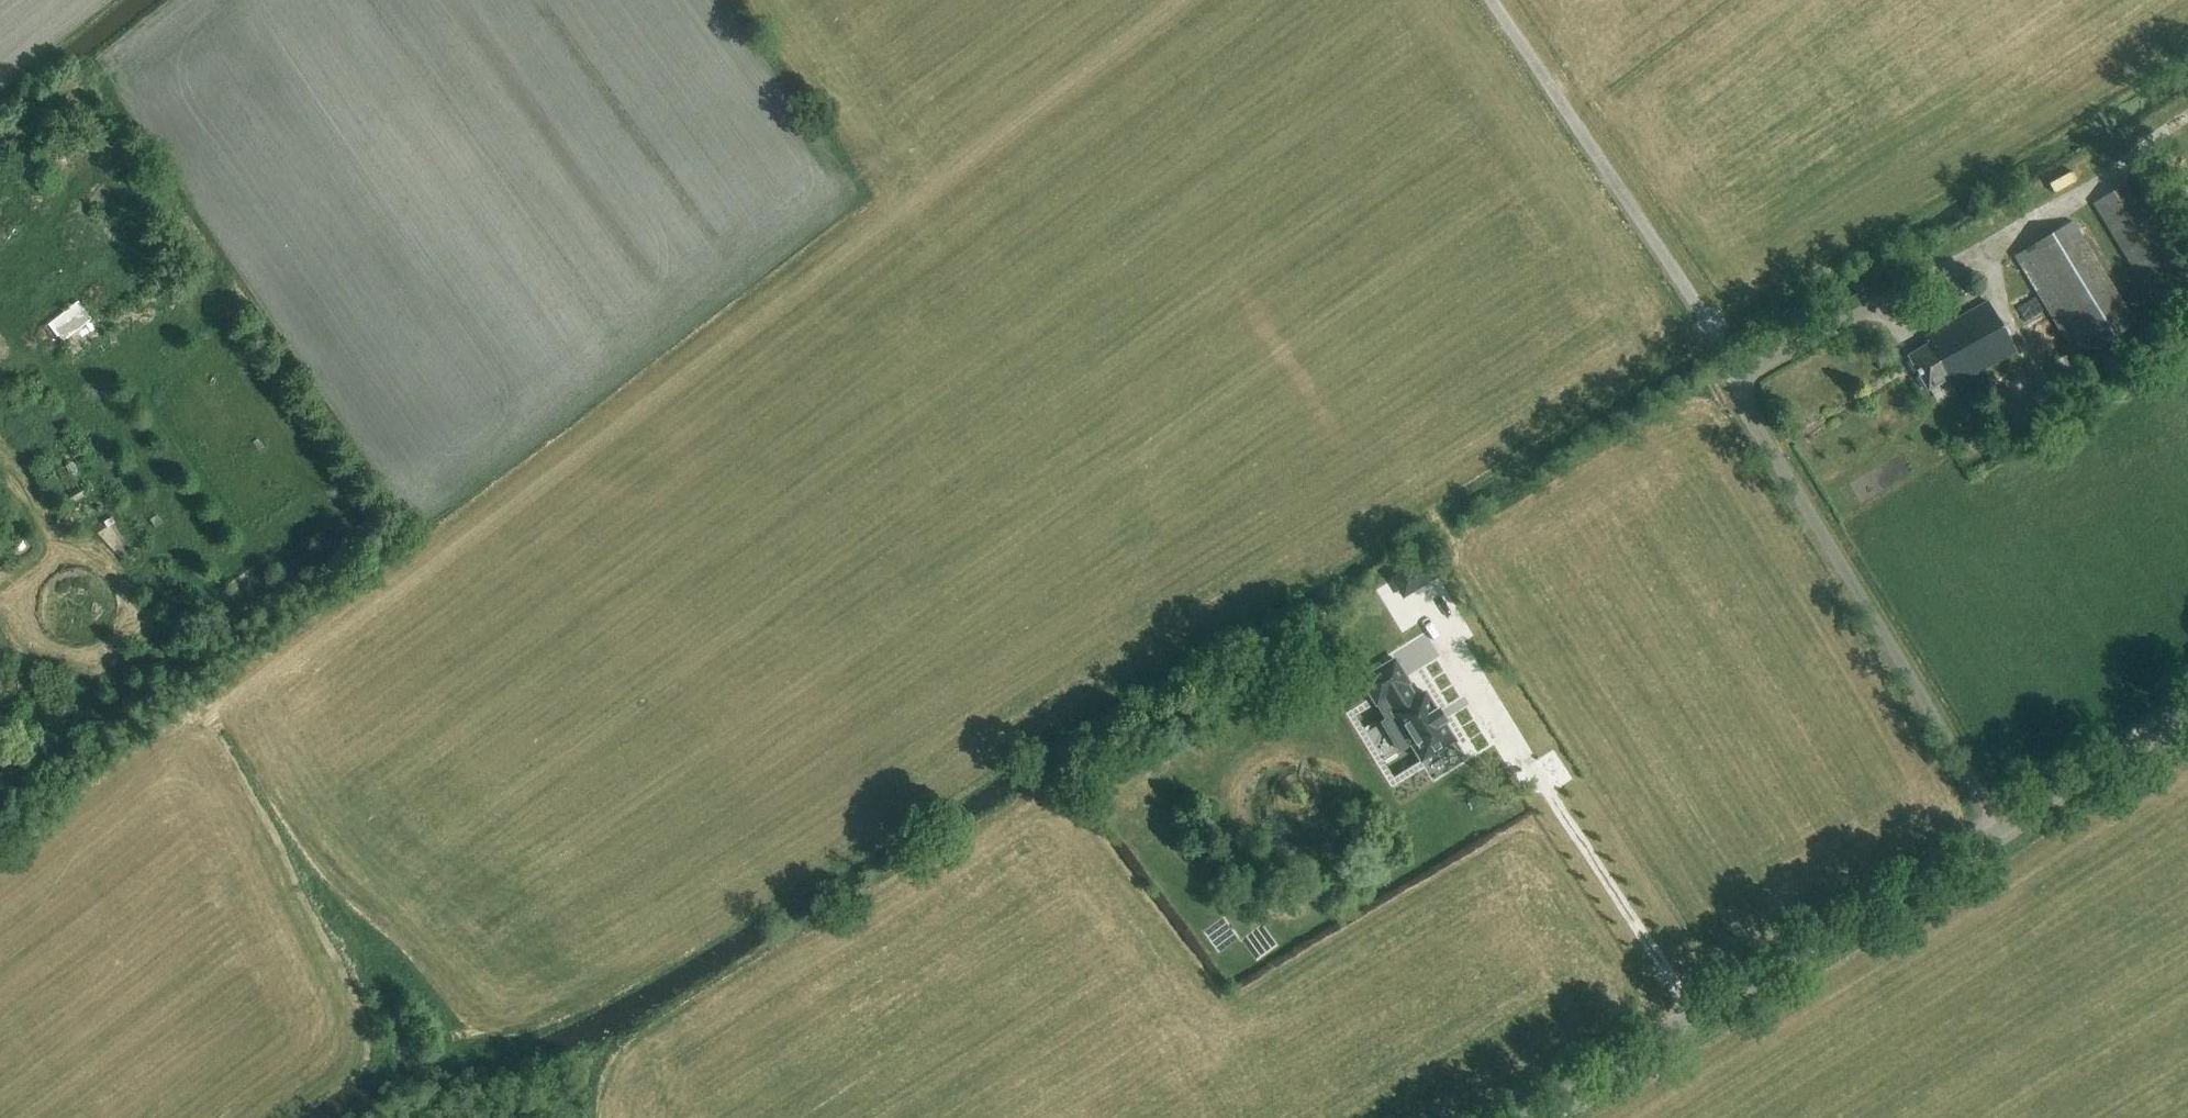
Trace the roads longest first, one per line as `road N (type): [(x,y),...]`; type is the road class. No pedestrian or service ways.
road 1 (unclassified): [(1531,1117),(2187,717)]

